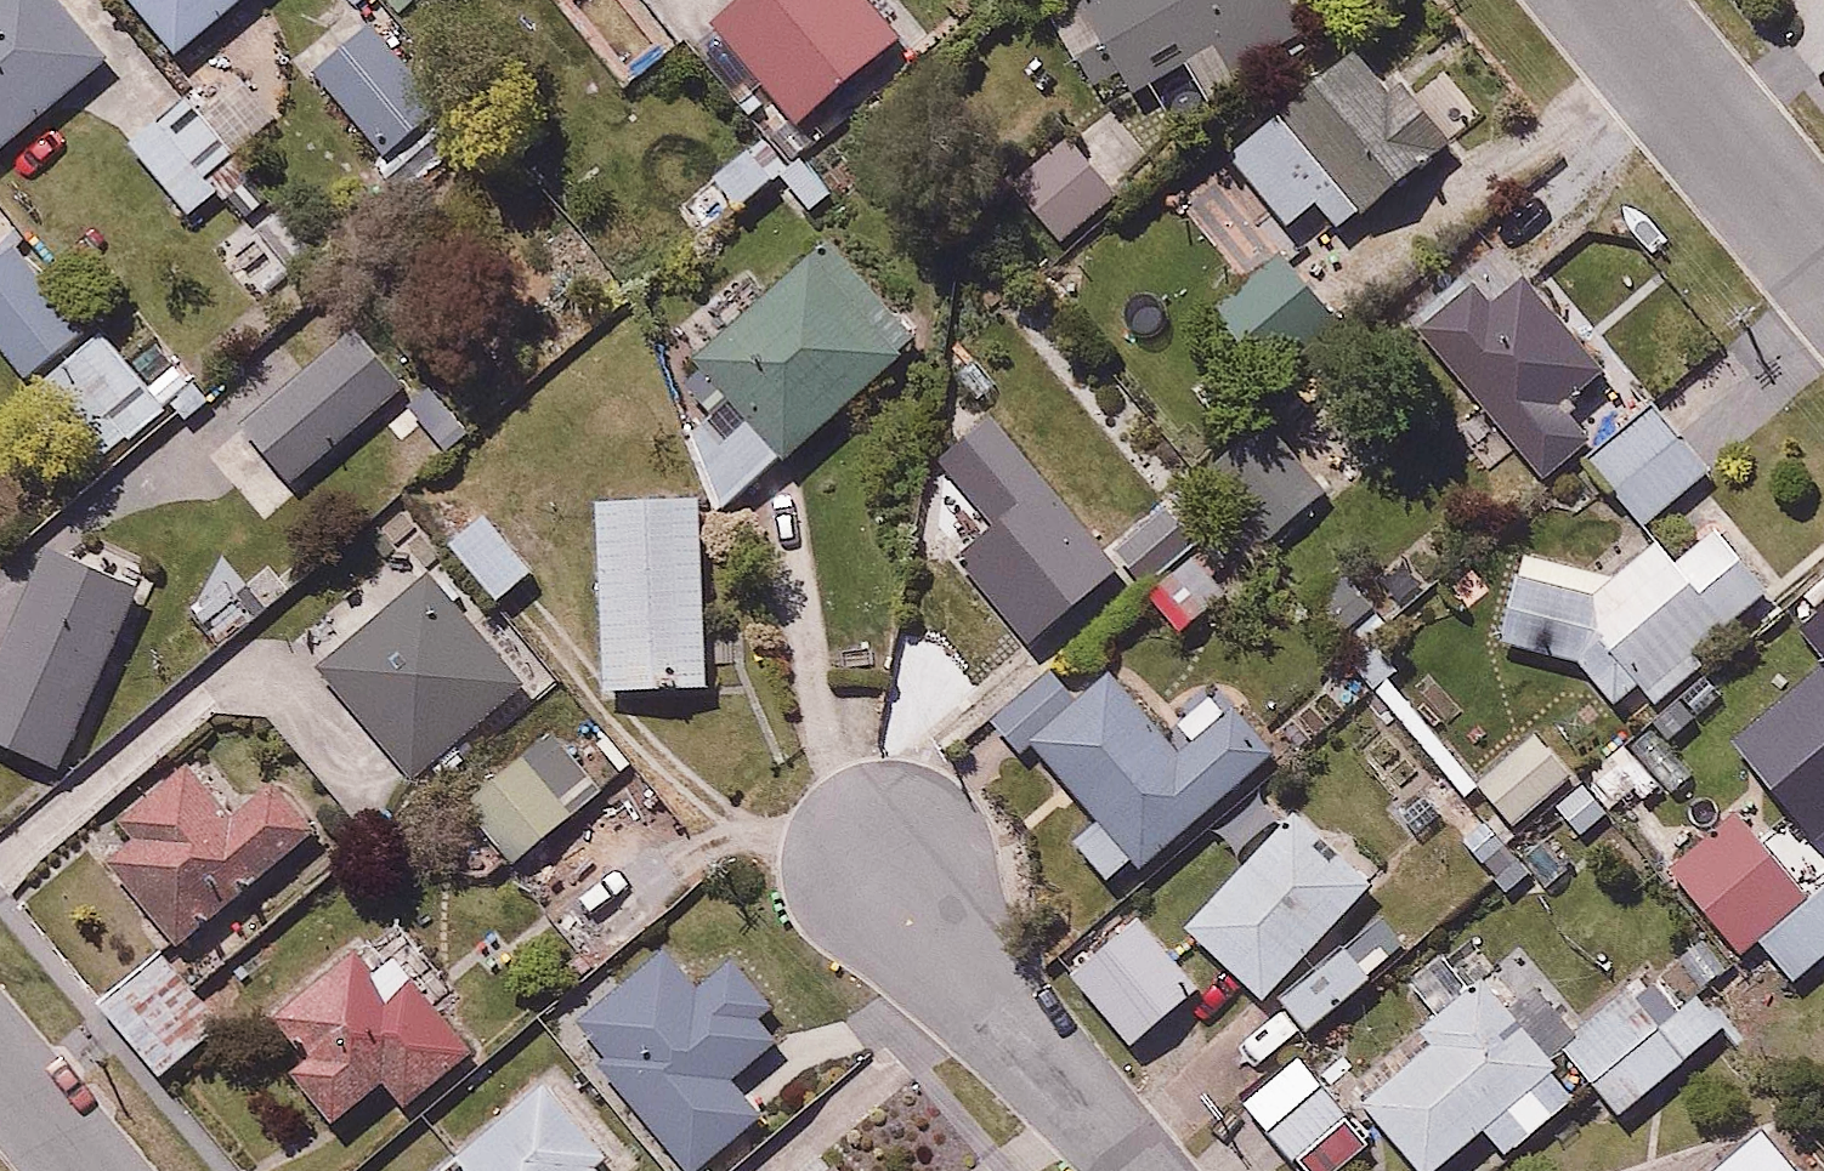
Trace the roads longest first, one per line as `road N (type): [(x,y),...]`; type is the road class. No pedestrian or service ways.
road 1 (residential): [(1138,1170),(956,970),(897,879)]
road 2 (residential): [(1602,0),(1823,265)]
road 3 (residential): [(0,1075),(81,1170)]

